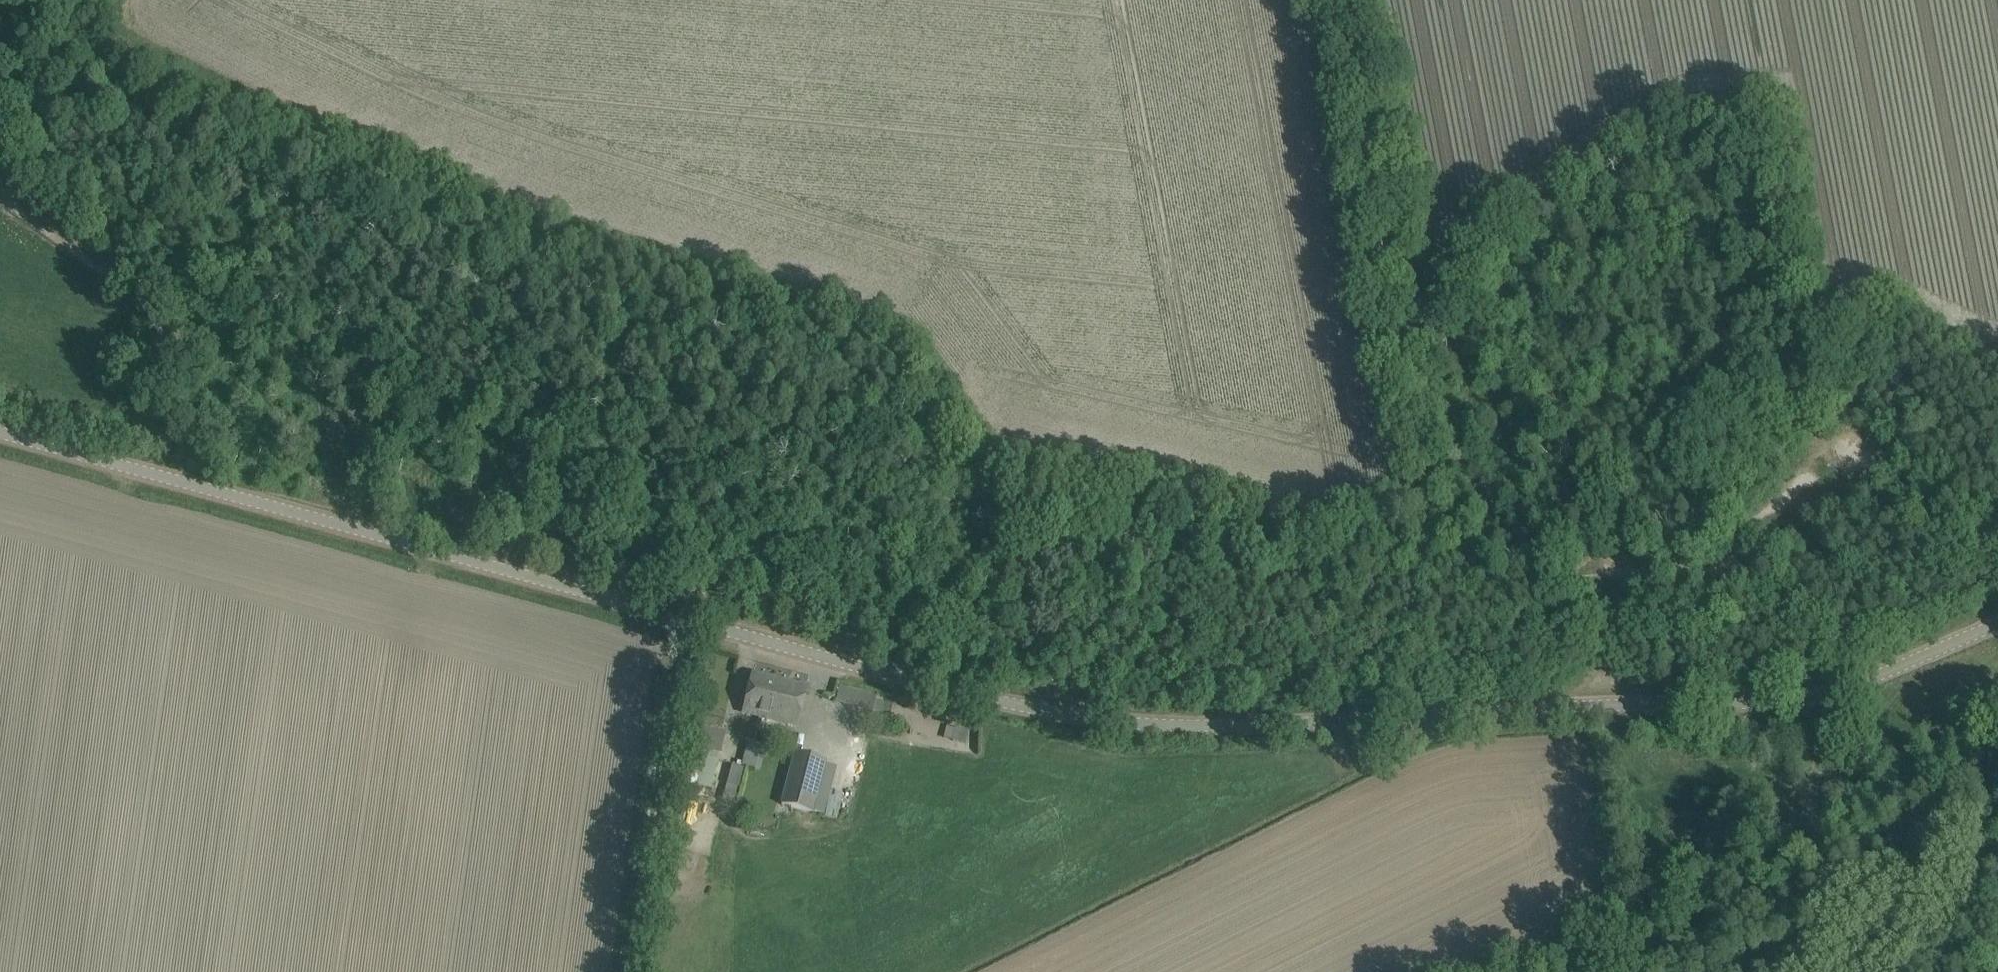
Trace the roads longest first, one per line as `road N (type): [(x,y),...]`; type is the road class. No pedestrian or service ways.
road 1 (unclassified): [(0,432),(998,701),(1158,725),(1798,698),(1876,676),(1997,624)]
road 2 (track): [(685,619),(630,971)]

